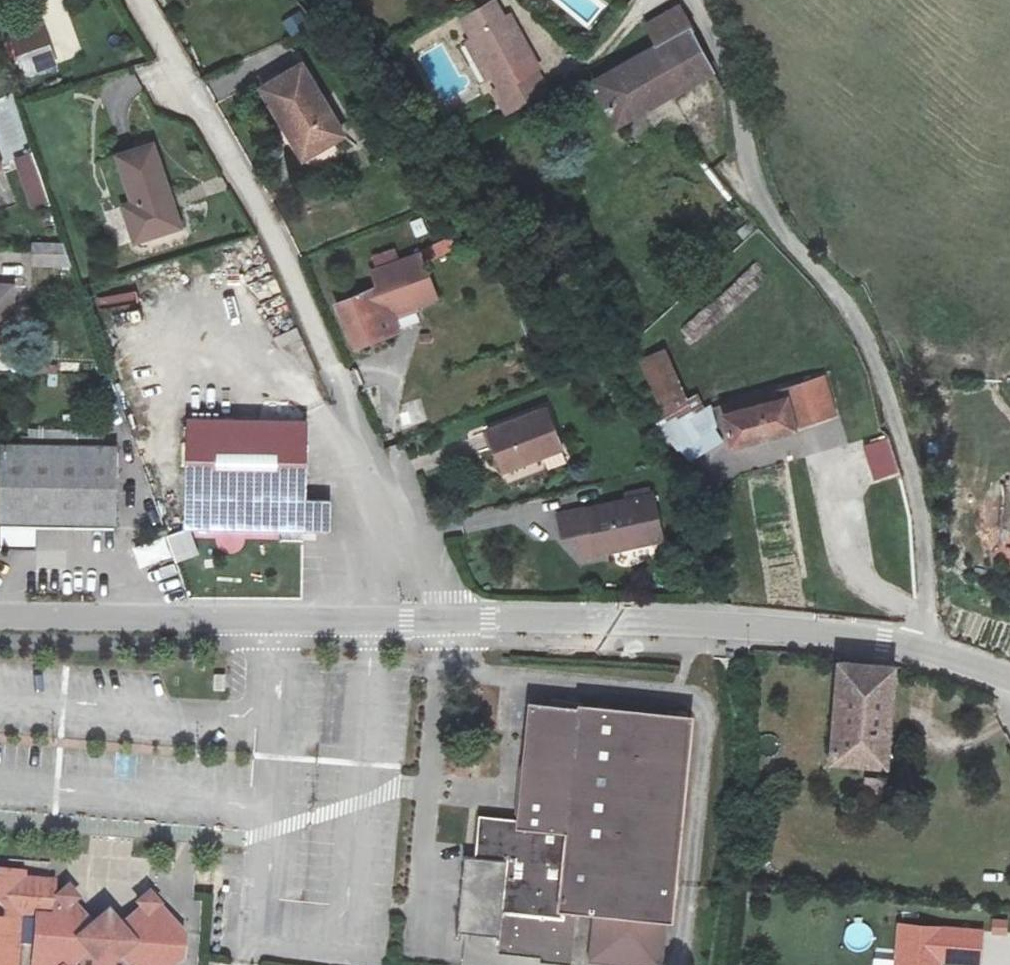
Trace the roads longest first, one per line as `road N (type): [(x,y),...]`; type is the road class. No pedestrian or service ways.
road 1 (unclassified): [(924,647),(922,523),(884,386),(850,311),(756,189),(725,62),(692,0)]
road 2 (residential): [(139,0),(267,219),(452,620)]
road 3 (unclassified): [(452,620),(716,620),(924,647)]
road 4 (unclassified): [(0,618),(452,620)]

